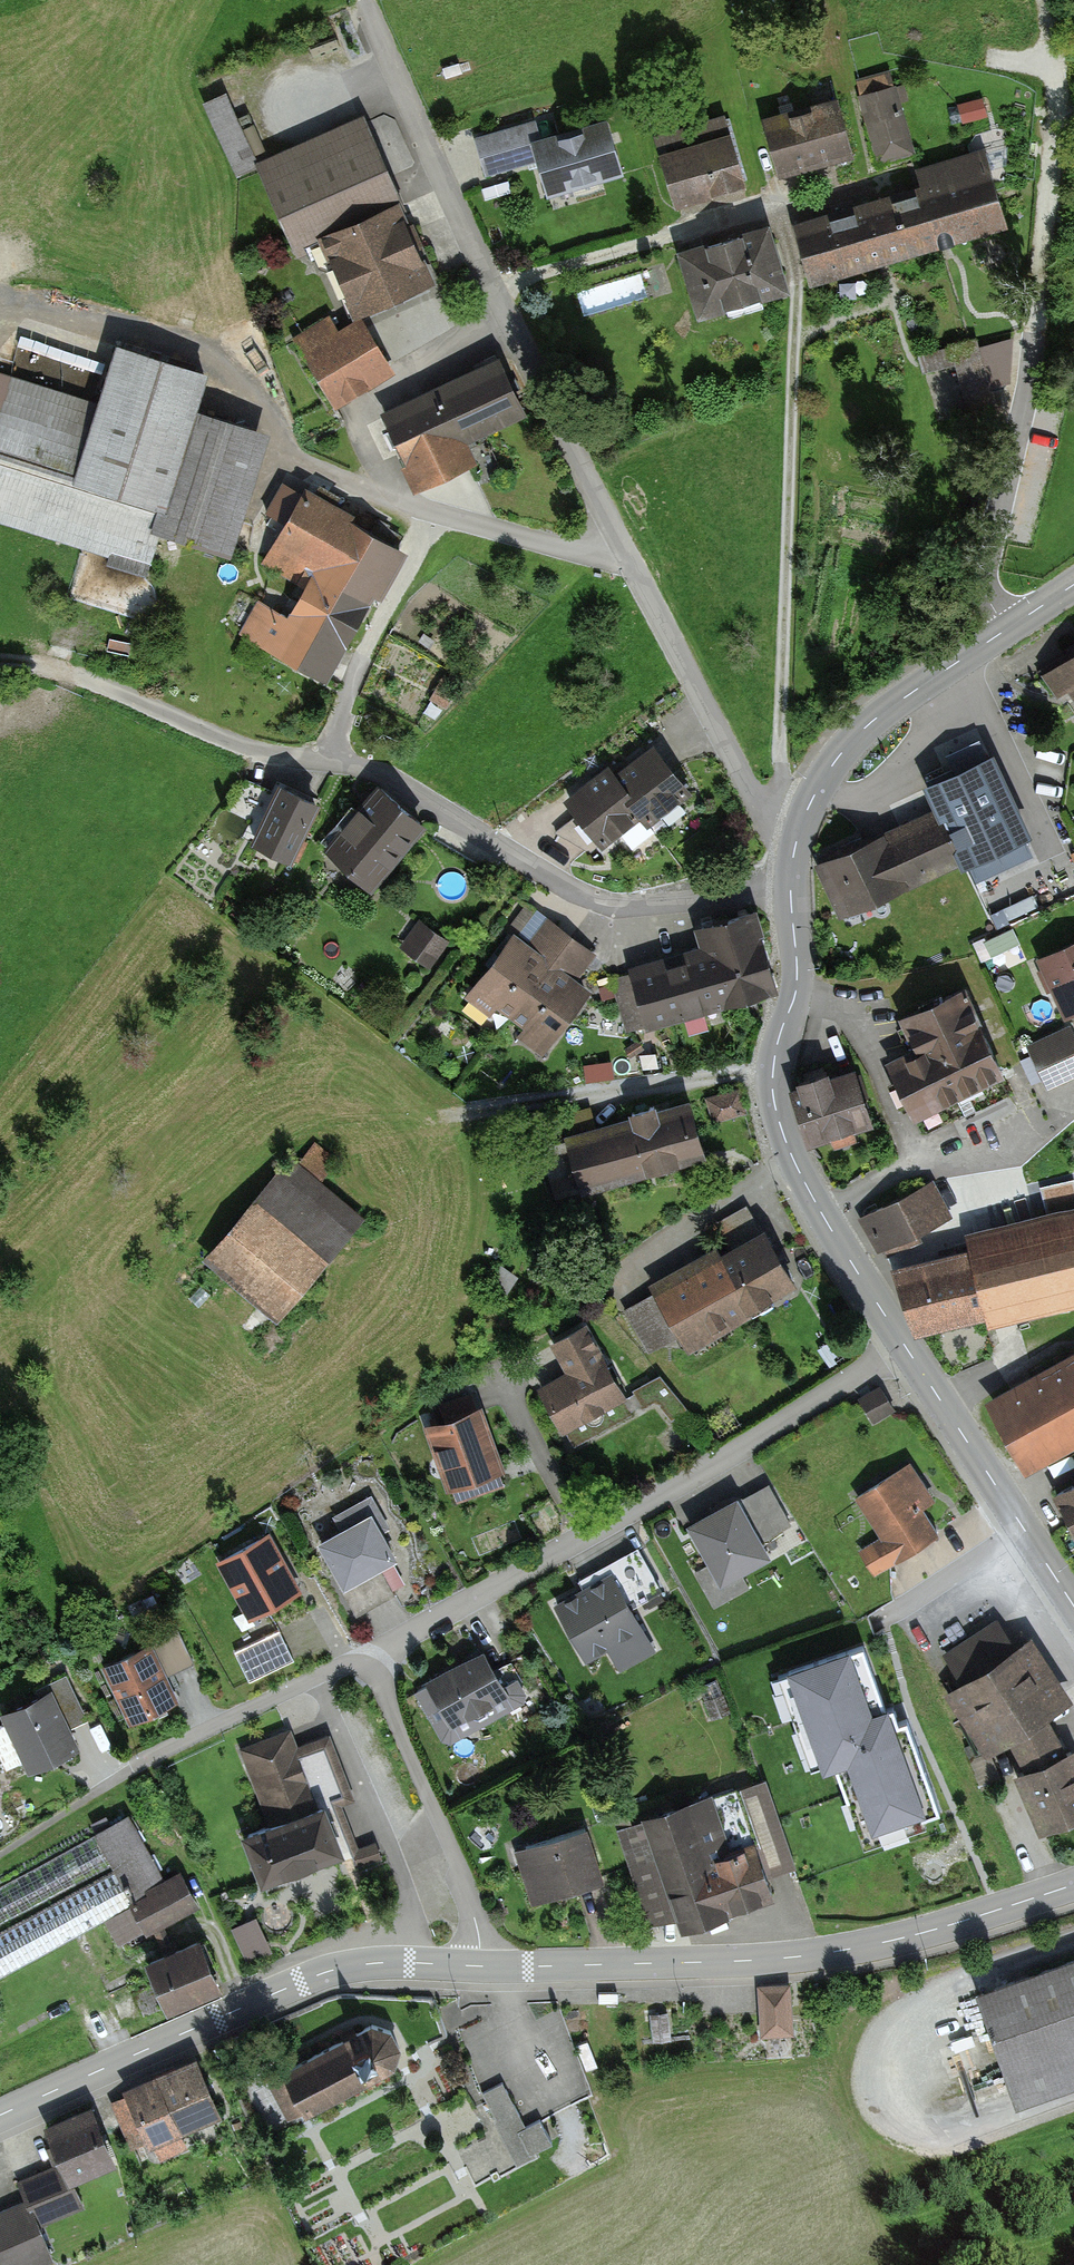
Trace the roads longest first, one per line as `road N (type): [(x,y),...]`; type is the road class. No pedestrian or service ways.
road 1 (residential): [(800,823),(757,804),(638,576),(610,548),(603,512),(364,0)]
road 2 (residential): [(907,1348),(383,1650),(369,1667)]
road 3 (tertiary): [(479,1966),(831,1954),(1073,1885)]
road 4 (track): [(1057,66),(1022,418),(986,587),(1008,629)]
road 5 (tertiary): [(907,1348),(822,1214),(772,1095),(778,1043),(796,992),(791,893),(800,823)]
road 6 (tertiary): [(0,2116),(343,1967),(479,1966)]
road 7 (tertiary): [(800,823),(850,742),(882,712),(1073,585)]
road 8 (track): [(0,665),(77,673),(245,751),(334,754)]
road 9 (residential): [(479,1966),(458,1863),(369,1667)]
road 10 (tertiary): [(1073,1607),(907,1348)]
road 11 (track): [(434,511),(346,693),(334,754)]
road 12 (residential): [(369,1667),(347,1664),(132,1769)]

